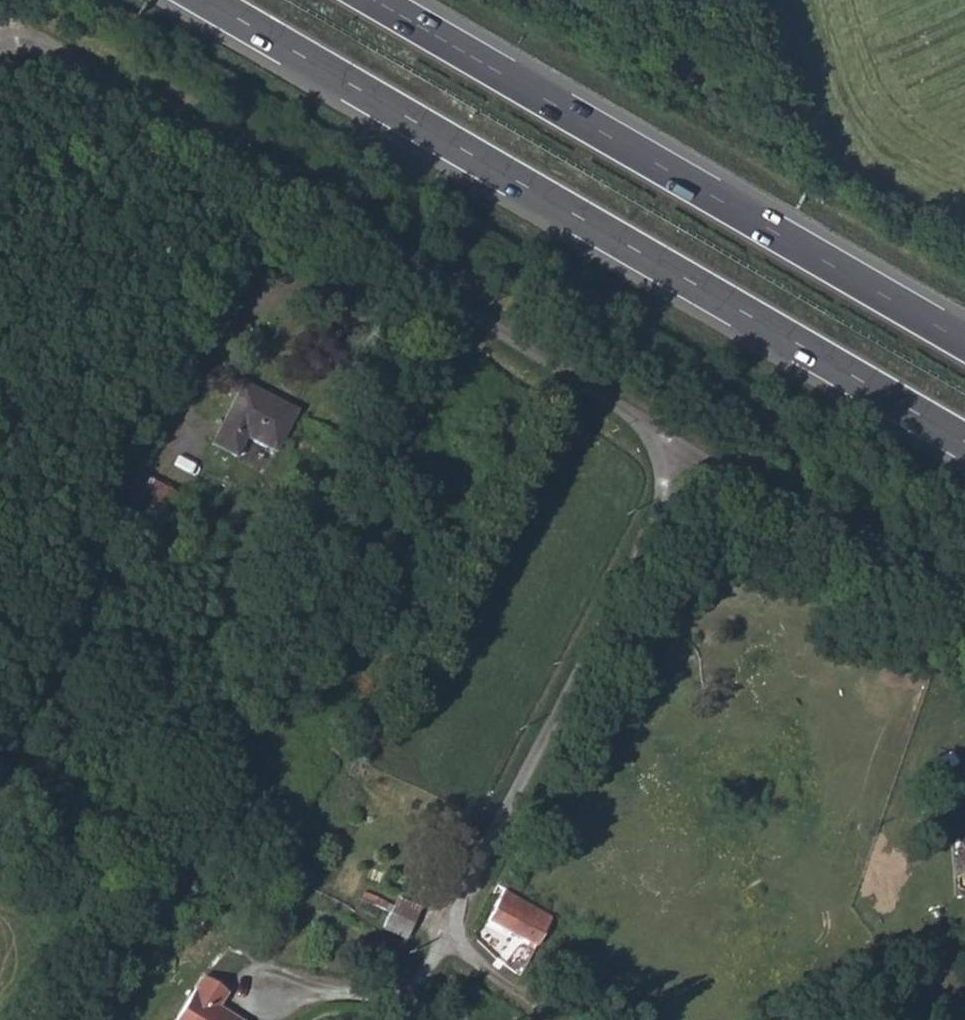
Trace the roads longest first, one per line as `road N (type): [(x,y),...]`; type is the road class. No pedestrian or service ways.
road 1 (trunk): [(206,0),(964,441)]
road 2 (unclassified): [(0,47),(66,63),(186,135),(606,398),(682,461)]
road 3 (trunk): [(964,343),(374,0)]
road 4 (unclassified): [(455,921),(682,461)]
road 5 (track): [(682,461),(964,595)]
road 6 (unclassified): [(455,921),(470,955),(556,1019)]

